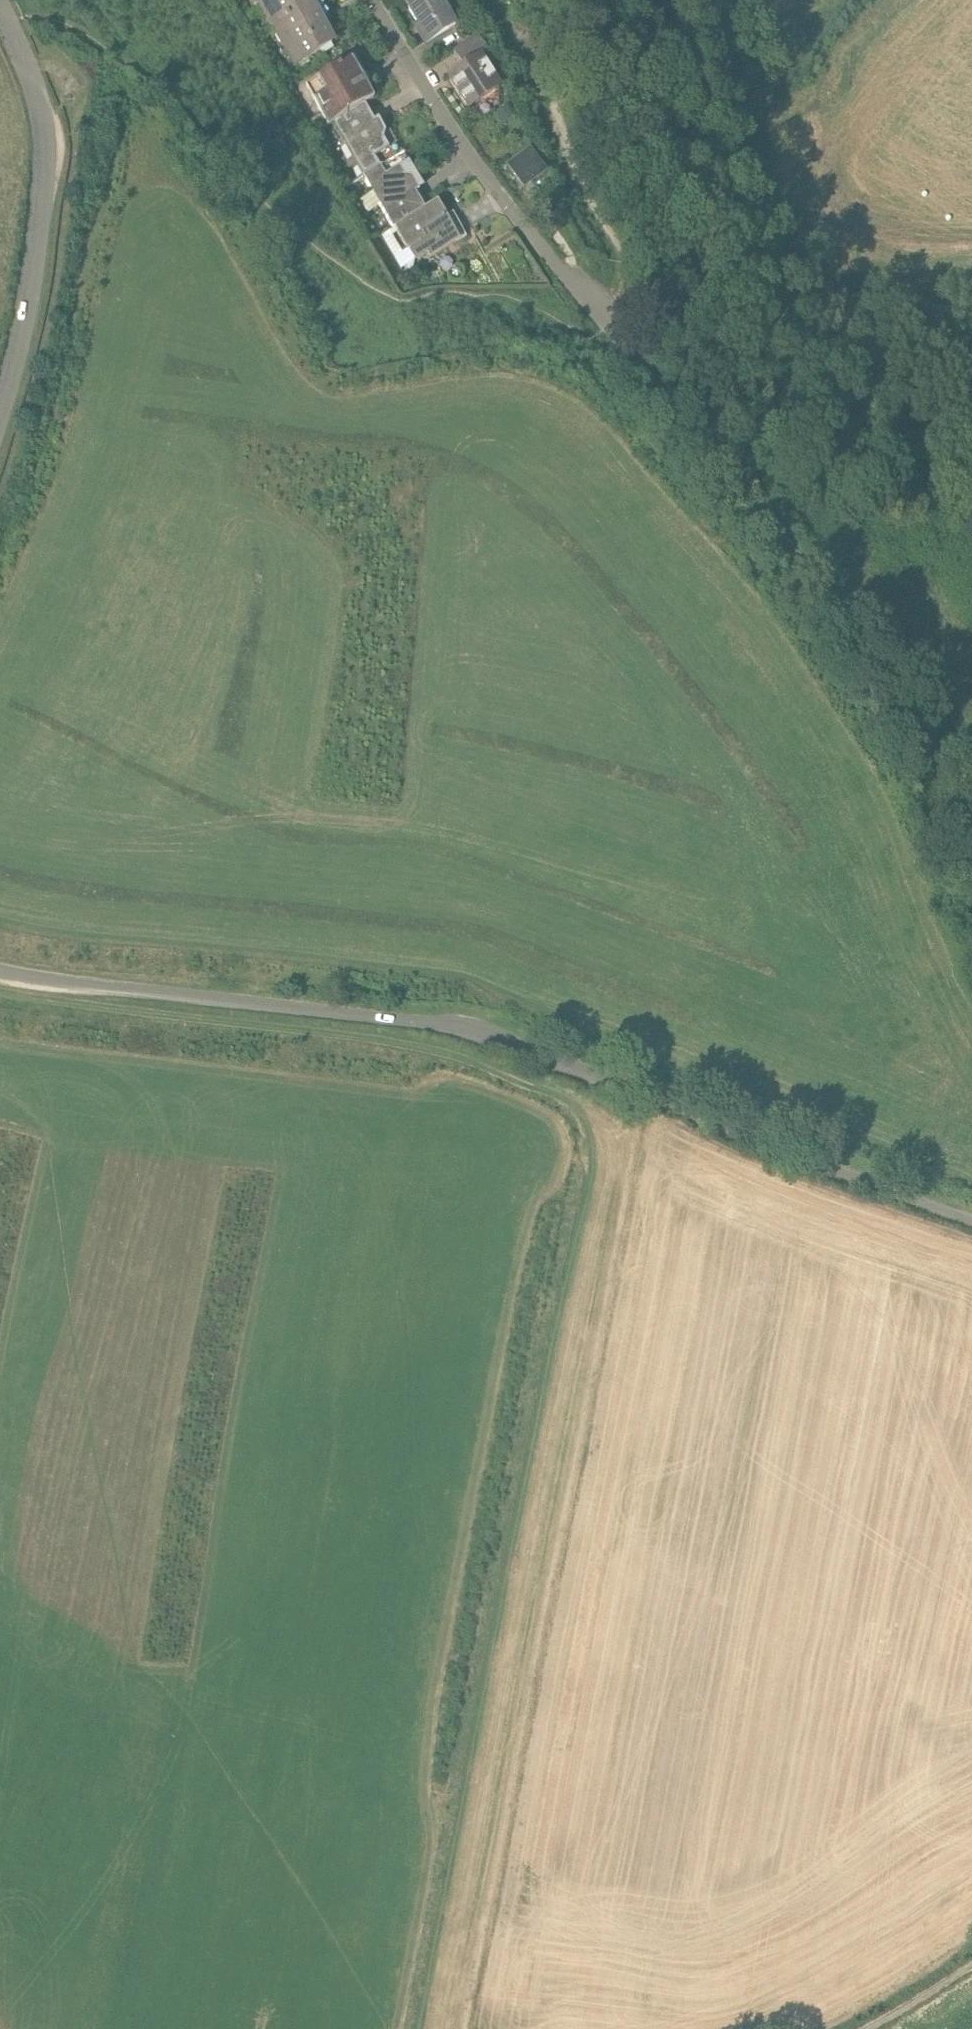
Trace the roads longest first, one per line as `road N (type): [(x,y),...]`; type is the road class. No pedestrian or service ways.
road 1 (unclassified): [(971,822),(940,759),(751,494),(492,184),(372,0)]
road 2 (unclassified): [(971,1220),(471,1029),(0,970)]
road 3 (unclassified): [(0,406),(31,276),(45,153),(33,85),(6,23)]
road 4 (track): [(864,2028),(971,1964)]

